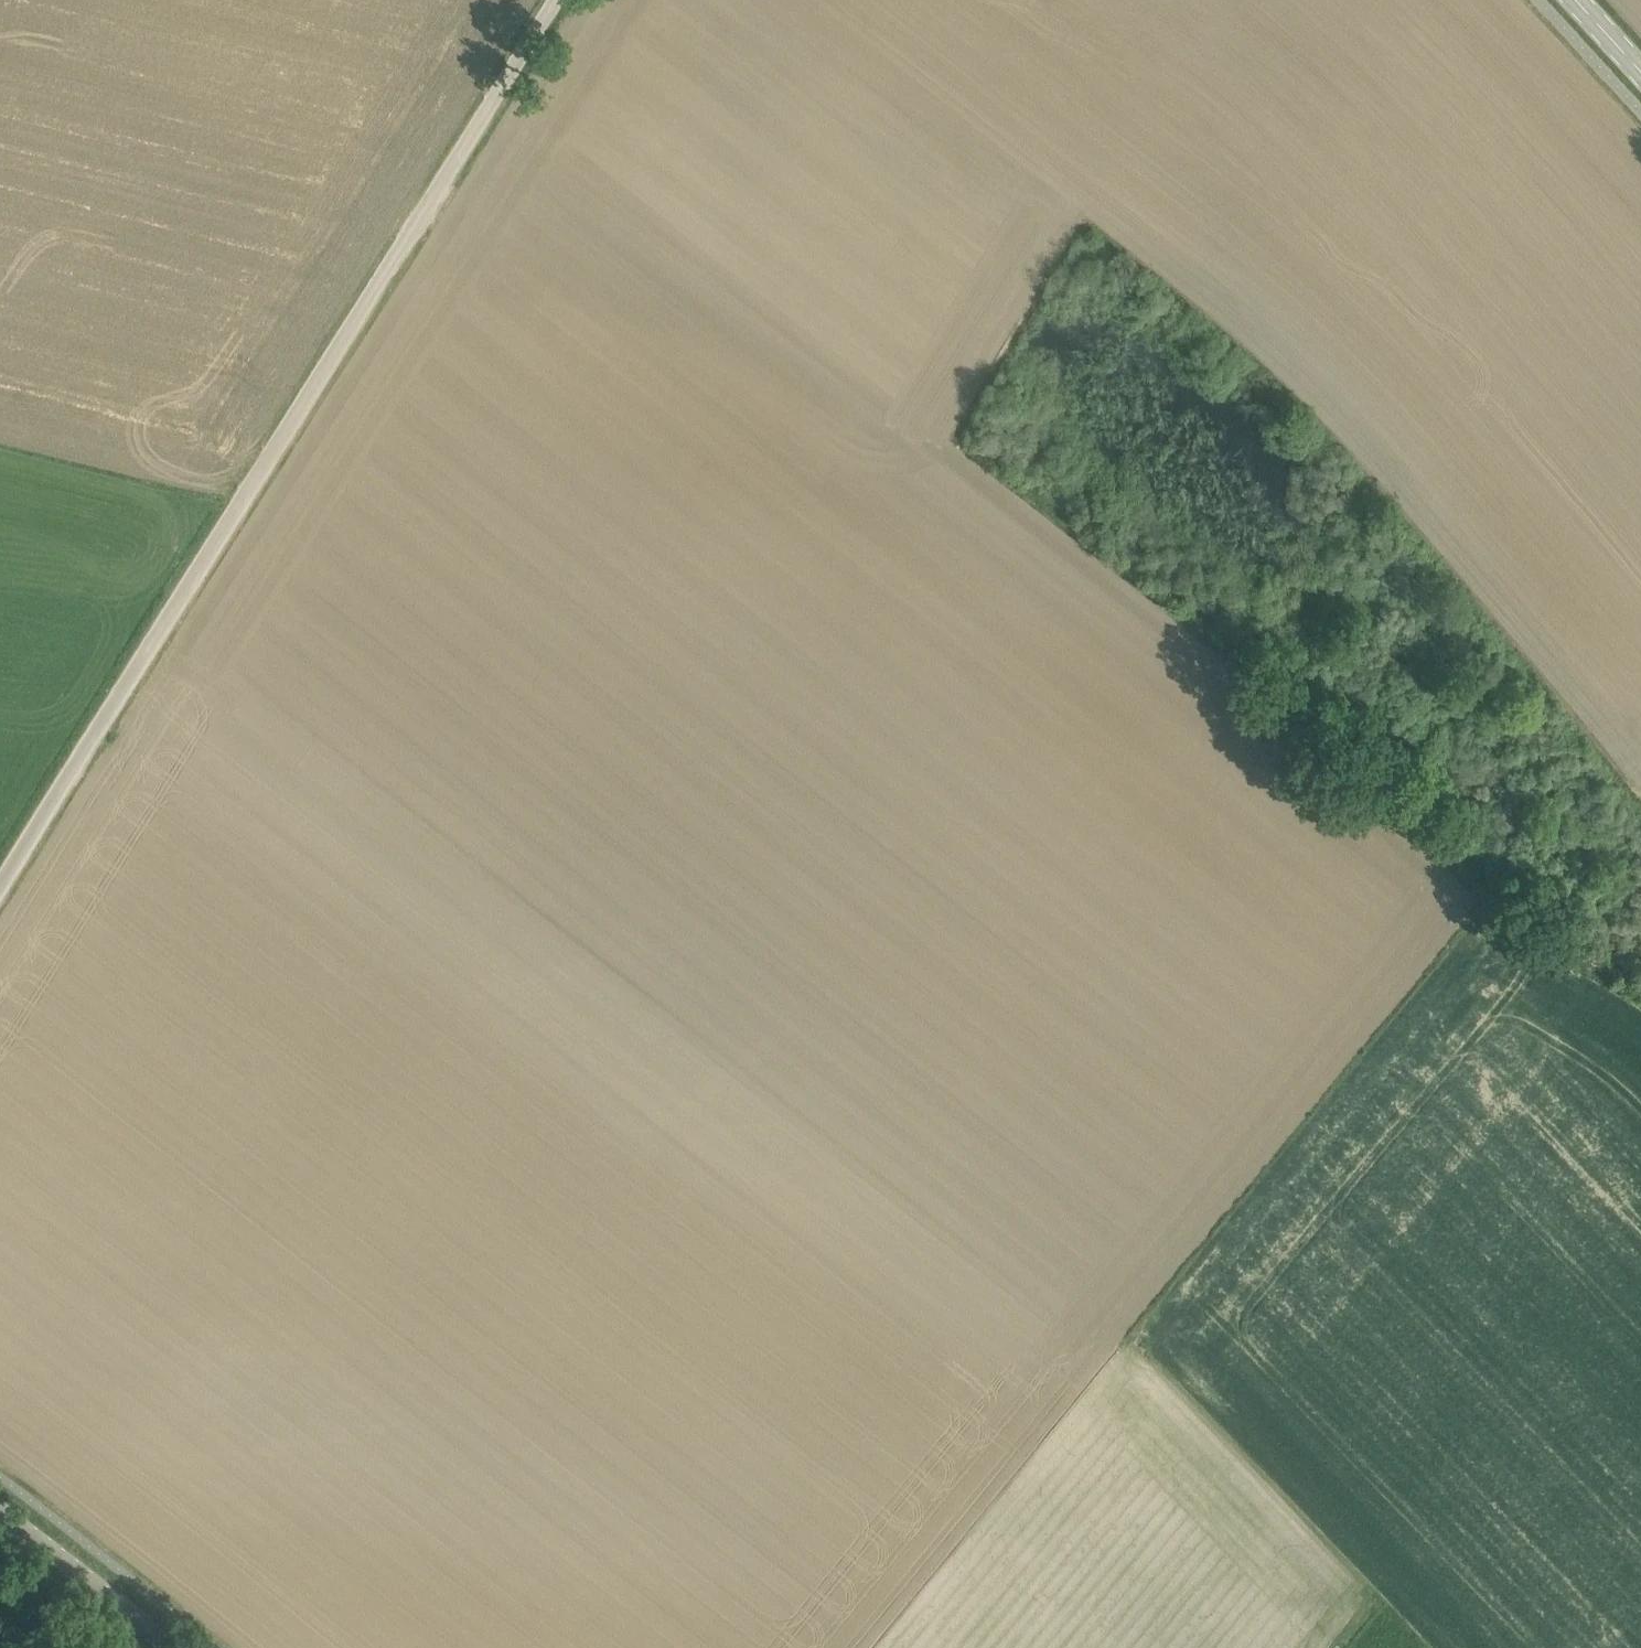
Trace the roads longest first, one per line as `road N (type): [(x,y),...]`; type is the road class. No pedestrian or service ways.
road 1 (unclassified): [(548,0),(0,887)]
road 2 (unclassified): [(173,1647),(0,1513)]

